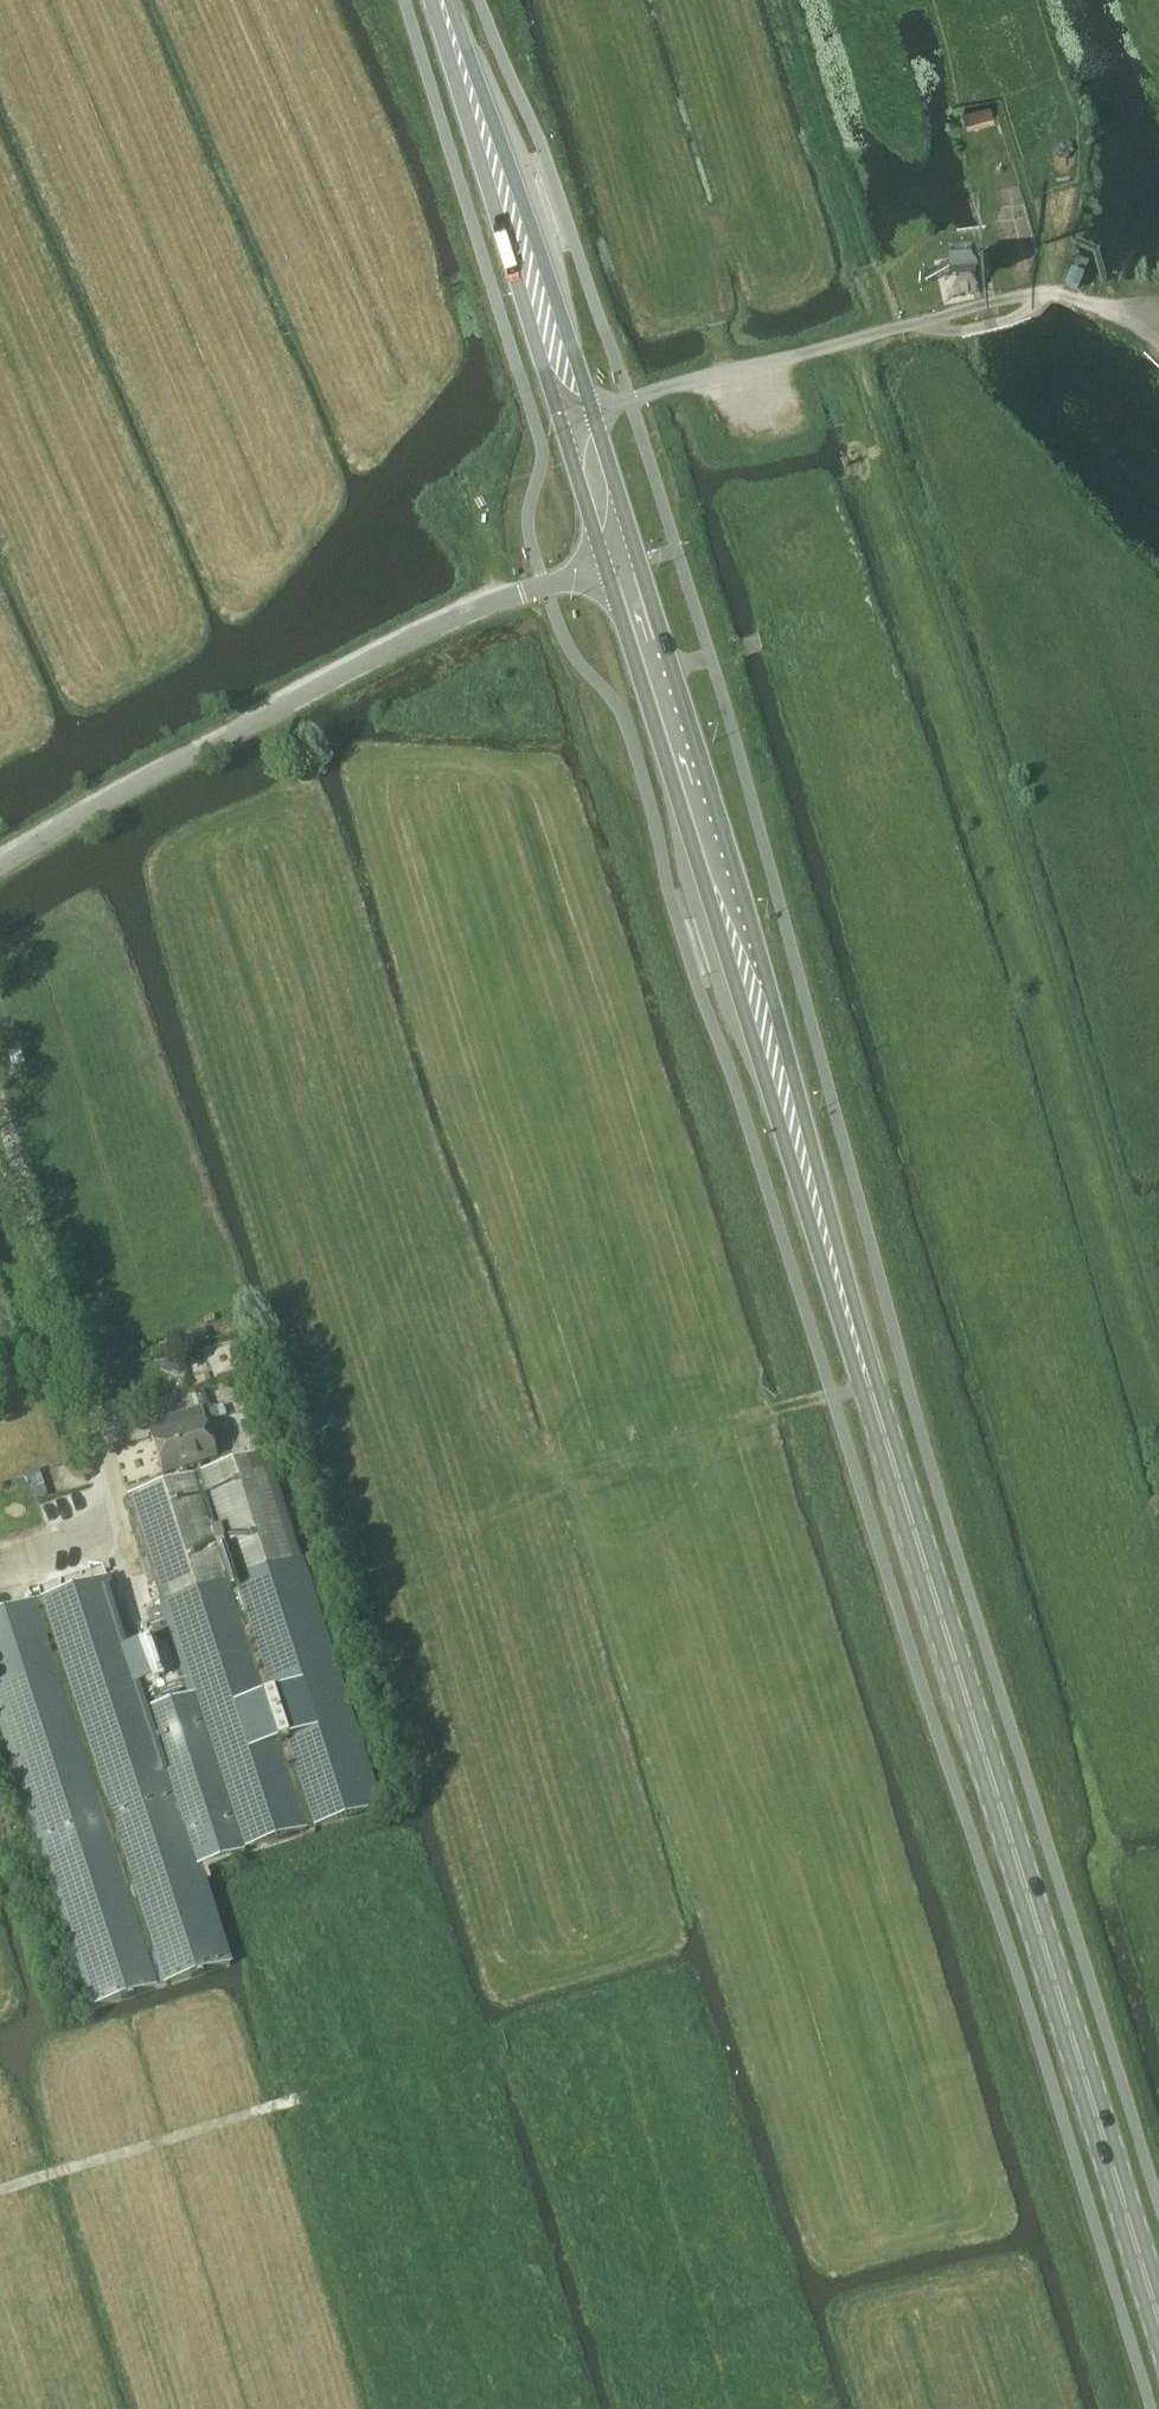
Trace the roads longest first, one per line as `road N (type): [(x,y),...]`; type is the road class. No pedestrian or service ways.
road 1 (primary): [(1158,2319),(616,570)]
road 2 (unclassified): [(0,871),(455,615),(616,570)]
road 3 (primary): [(568,416),(442,0)]
road 4 (unclassified): [(568,416),(874,334)]
road 5 (track): [(1158,346),(1114,316),(1058,296),(874,334)]
road 6 (primary): [(616,570),(568,416)]

